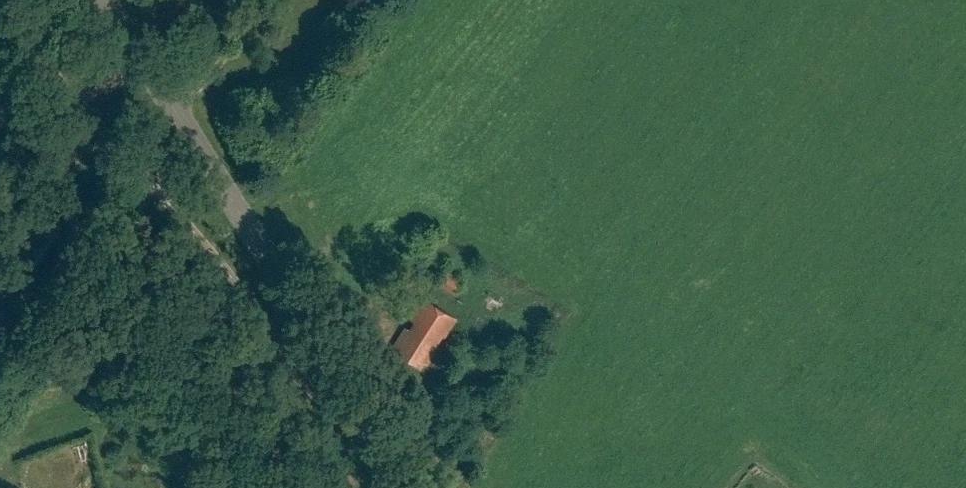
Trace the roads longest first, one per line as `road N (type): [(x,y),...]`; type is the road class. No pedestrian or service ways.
road 1 (secondary): [(405,487),(331,343),(142,68)]
road 2 (unclassified): [(142,68),(81,104),(0,125)]

